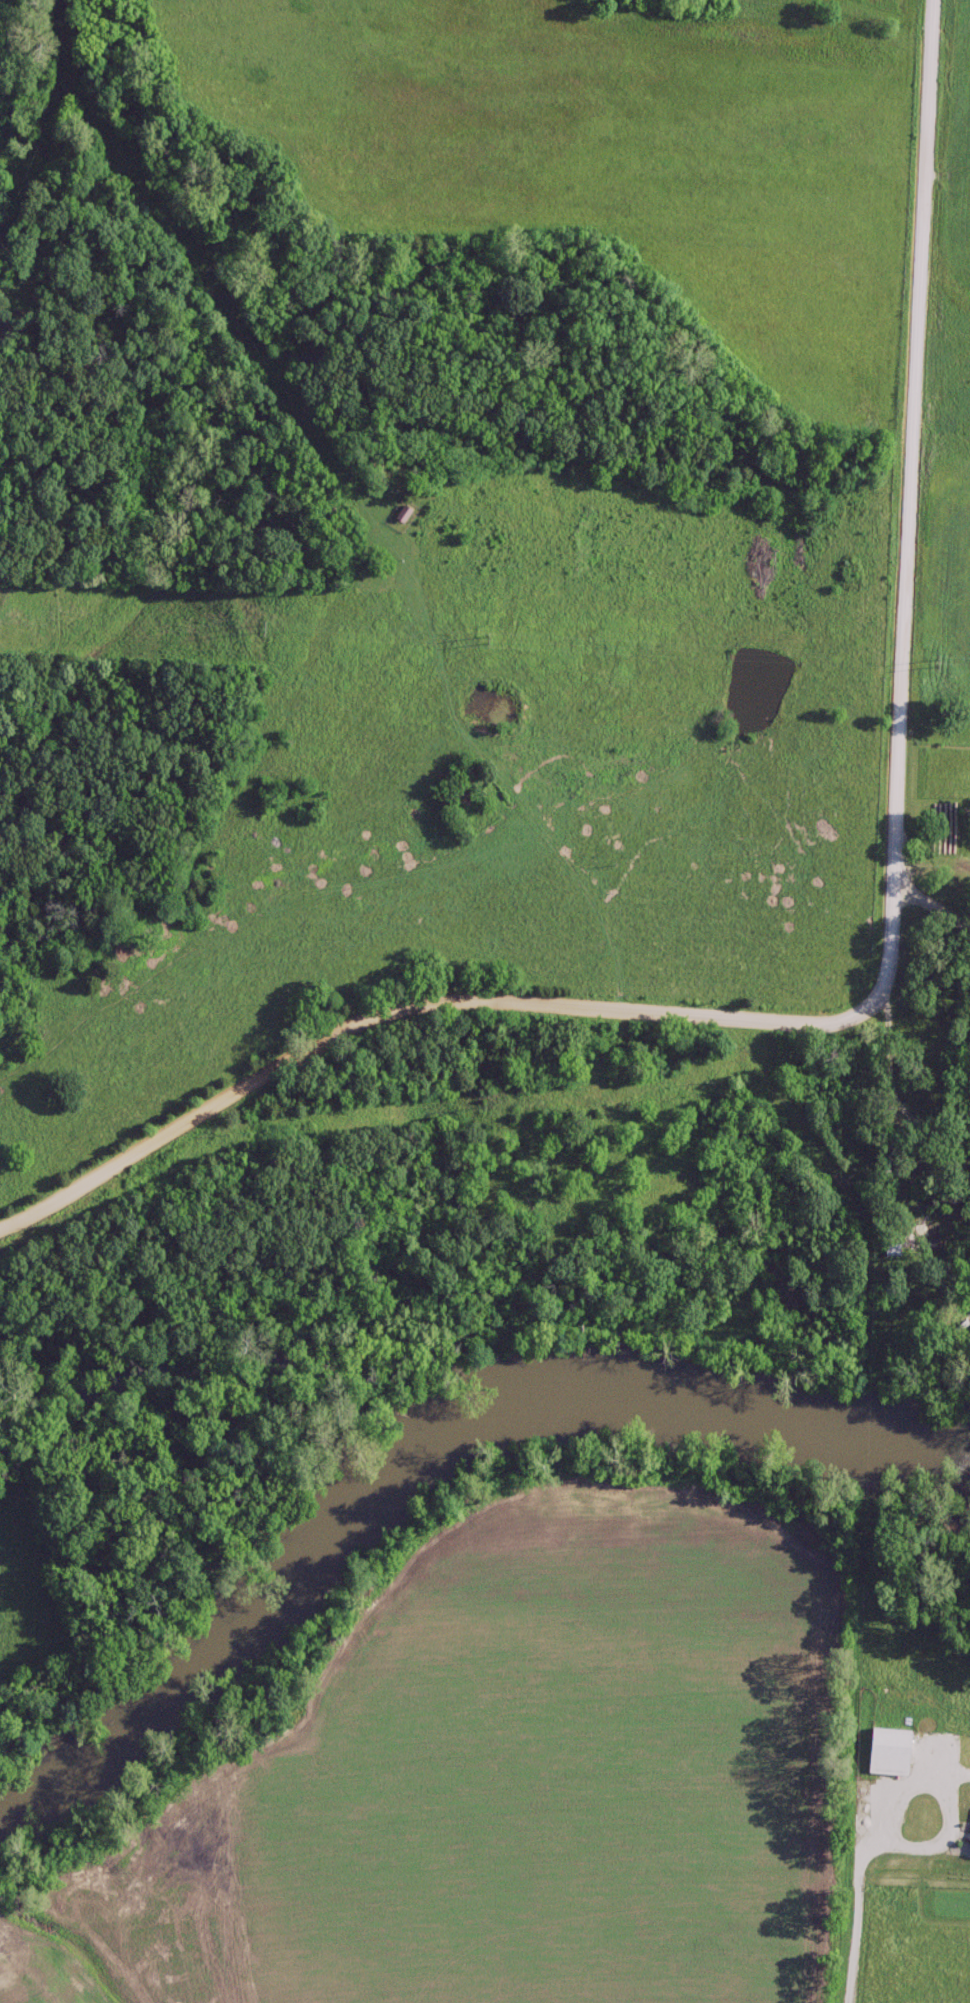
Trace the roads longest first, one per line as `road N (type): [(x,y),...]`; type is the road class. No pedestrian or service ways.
road 1 (residential): [(937,0),(890,988),(848,1017),(807,1021),(538,1001),(428,1002),(390,1012),(296,1051),(0,1228)]

